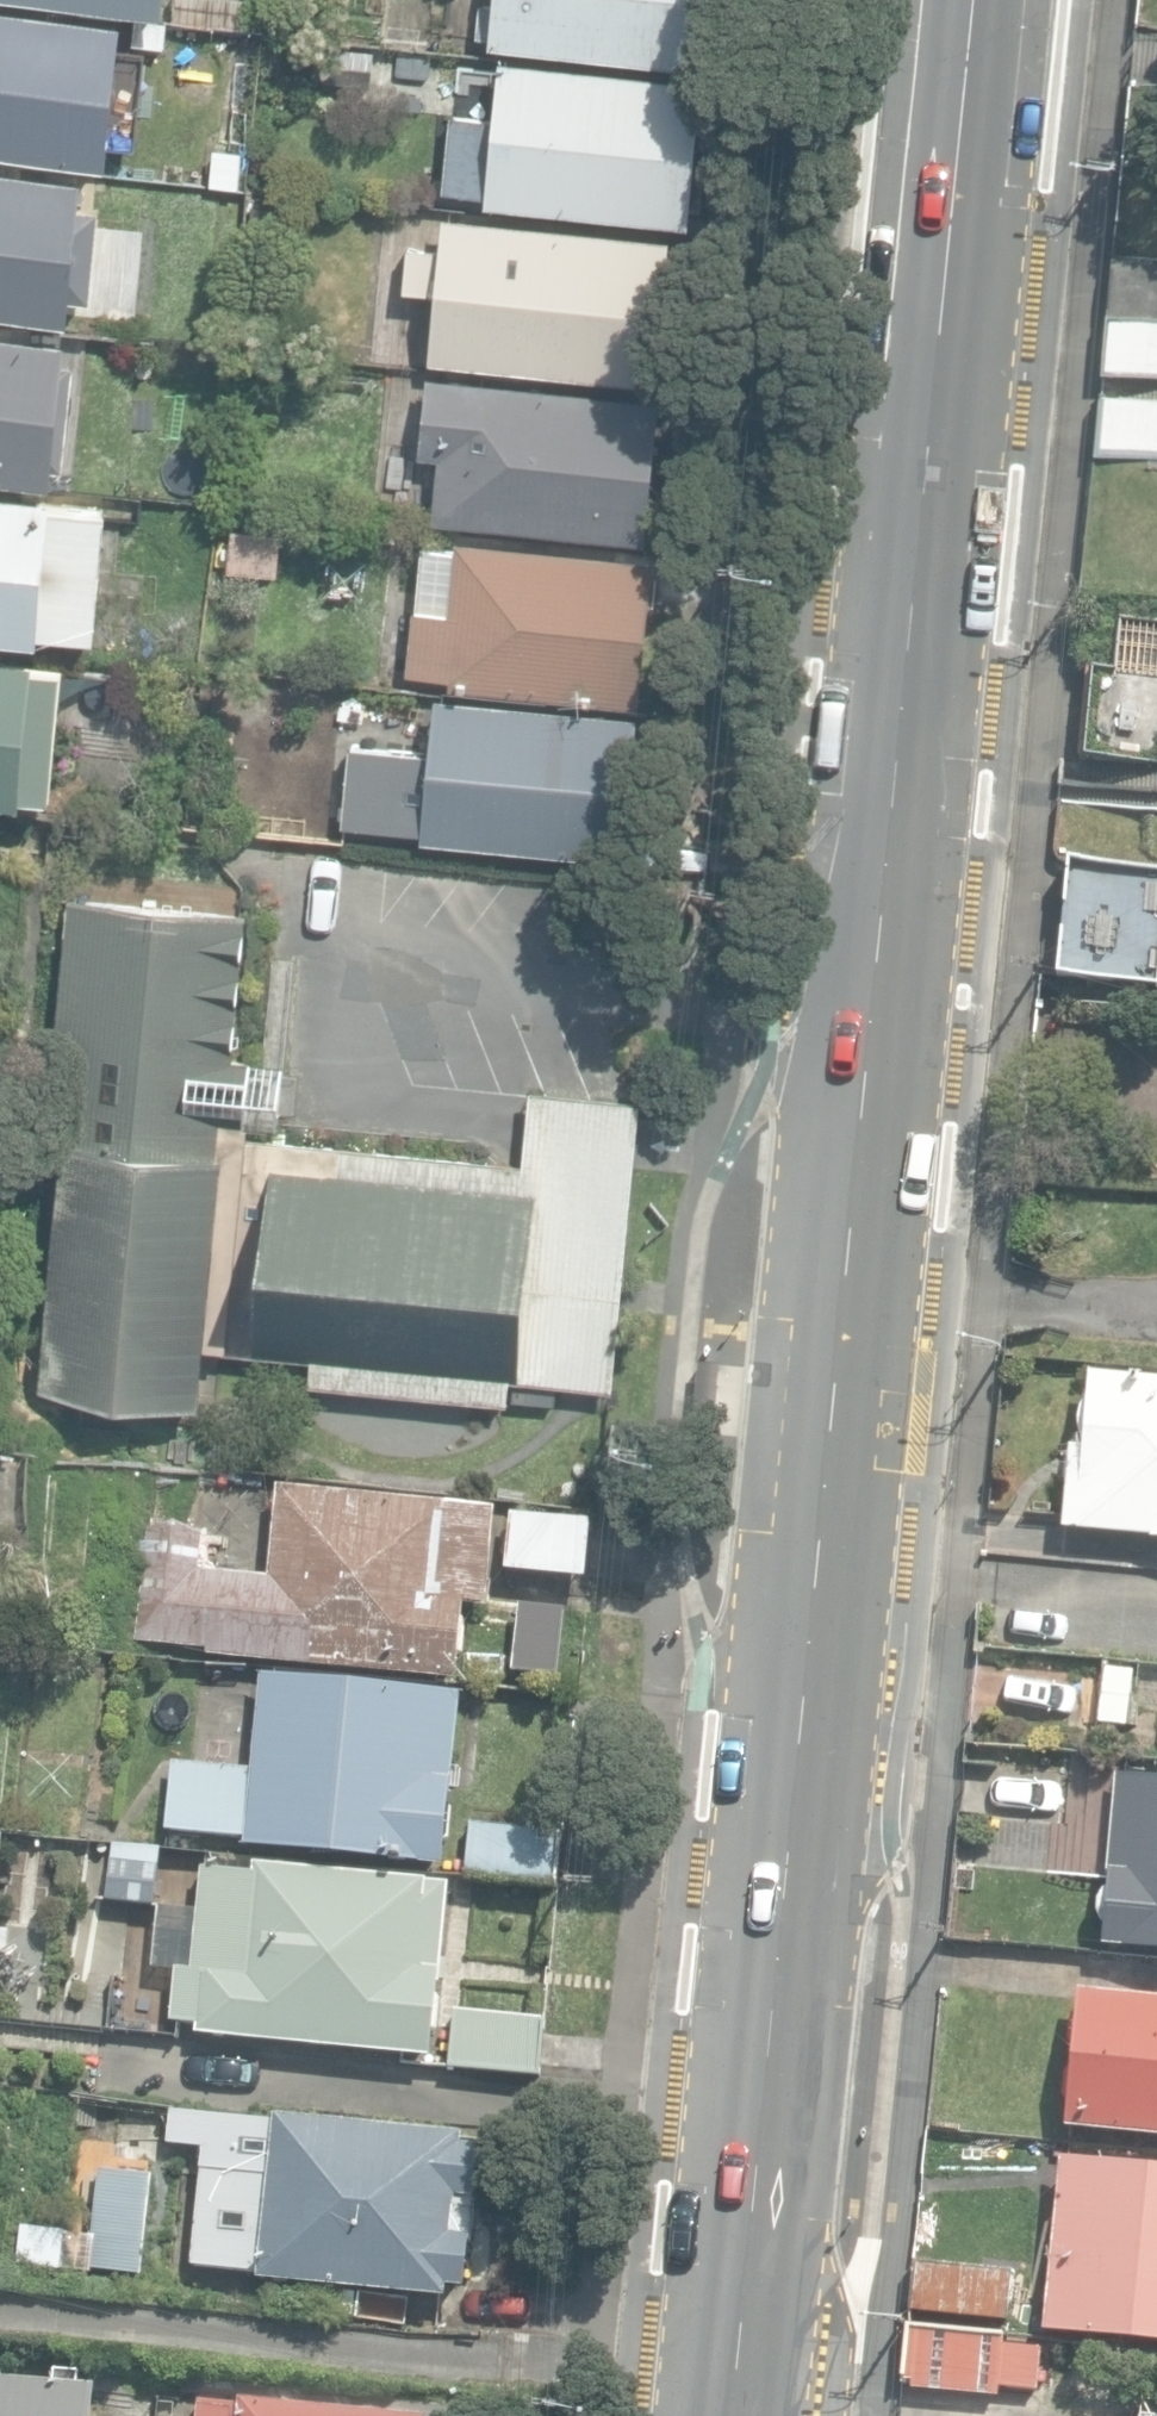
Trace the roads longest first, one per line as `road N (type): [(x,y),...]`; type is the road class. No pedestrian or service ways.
road 1 (secondary): [(971,0),(725,2415)]

